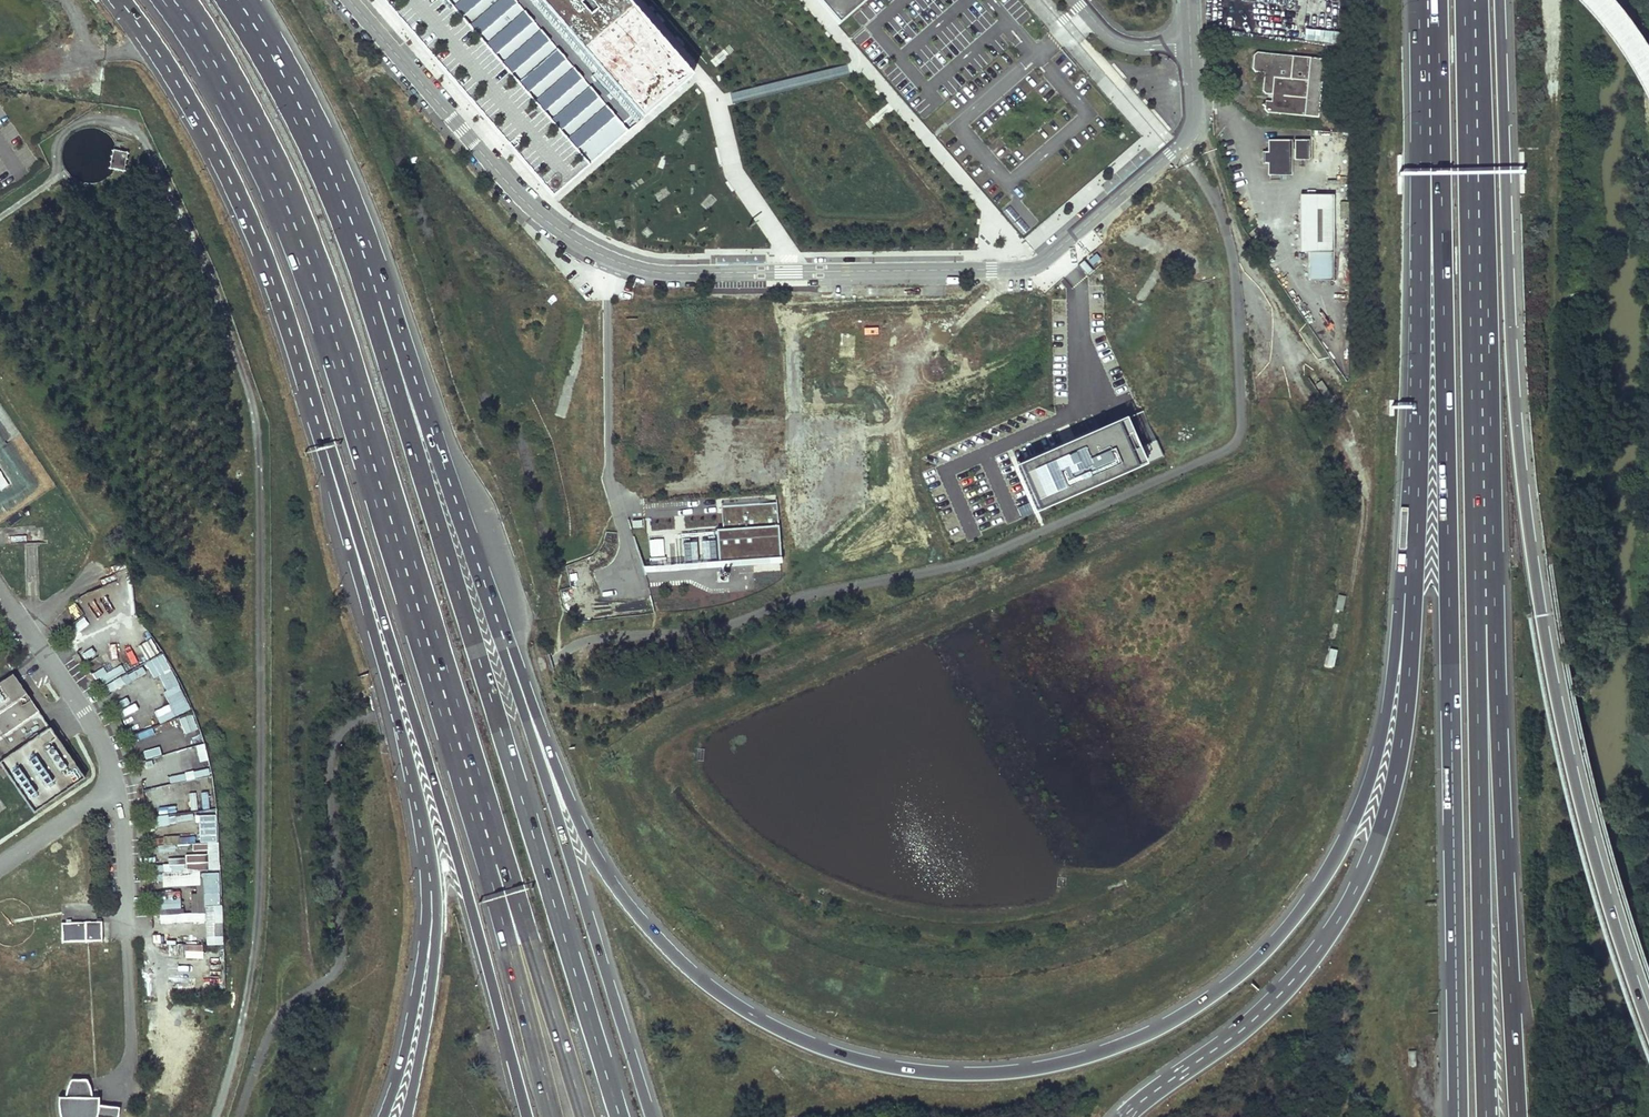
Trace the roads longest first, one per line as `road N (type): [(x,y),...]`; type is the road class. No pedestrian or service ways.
road 1 (motorway): [(1416,494),(1381,737),(1353,821),(1313,895),(1278,940),(1213,996),(1135,1040),(1046,1067),(997,1074),(899,1069),(806,1042),(725,998),(661,941),(605,870),(497,634)]
road 2 (track): [(0,217),(58,177),(65,130),(82,121),(129,125),(144,139),(209,275),(253,408),(259,876),(253,960),(215,1116)]
road 3 (motorway): [(1648,1015),(1560,704),(1534,561),(1509,325),(1500,0)]
road 4 (residential): [(1174,146),(1029,268),(652,272),(597,253),(539,216),(349,0)]
road 5 (motorway): [(170,0),(250,132),(302,244),(509,911)]
road 6 (motorway): [(1431,172),(1445,343),(1458,1116)]
road 7 (motorway): [(618,1116),(412,446),(393,352)]
road 8 (motorway): [(1489,772),(1469,0)]
road 9 (motorway): [(1416,494),(1405,727),(1388,807),(1362,877),(1287,988),(1122,1116)]
road 10 (motorway): [(122,0),(194,109),(238,195),(294,345),(383,643)]
road 11 (motorway): [(649,1116),(497,634)]
road 12 (motorway): [(383,643),(404,687),(526,1116)]
road 13 (motorway): [(393,352),(329,167),(237,0)]
road 14 (motorway): [(1518,1116),(1489,772)]
road 15 (motorway): [(1486,1116),(1482,897),(1489,772)]
road 16 (motorway): [(1431,172),(1416,494)]
road 17 (unclassified): [(114,787),(127,882),(130,1052),(121,1087)]
road 18 (motorway): [(497,634),(435,442),(393,352)]
road 19 (motorway): [(383,643),(431,895)]
road 20 (unclassified): [(0,586),(78,700),(114,787)]
road 21 (motorway): [(431,895),(409,1034),(382,1116)]
road 22 (motorway): [(431,895),(429,997),(406,1116)]
road 23 (motorway): [(509,911),(547,992),(585,1116)]
road 24 (motorway): [(509,911),(522,998),(554,1116)]
road 25 (motorway): [(1428,0),(1431,172)]
road 26 (unclassified): [(114,787),(0,866)]
road 27 (unclassified): [(1190,43),(1117,40),(1076,0)]

